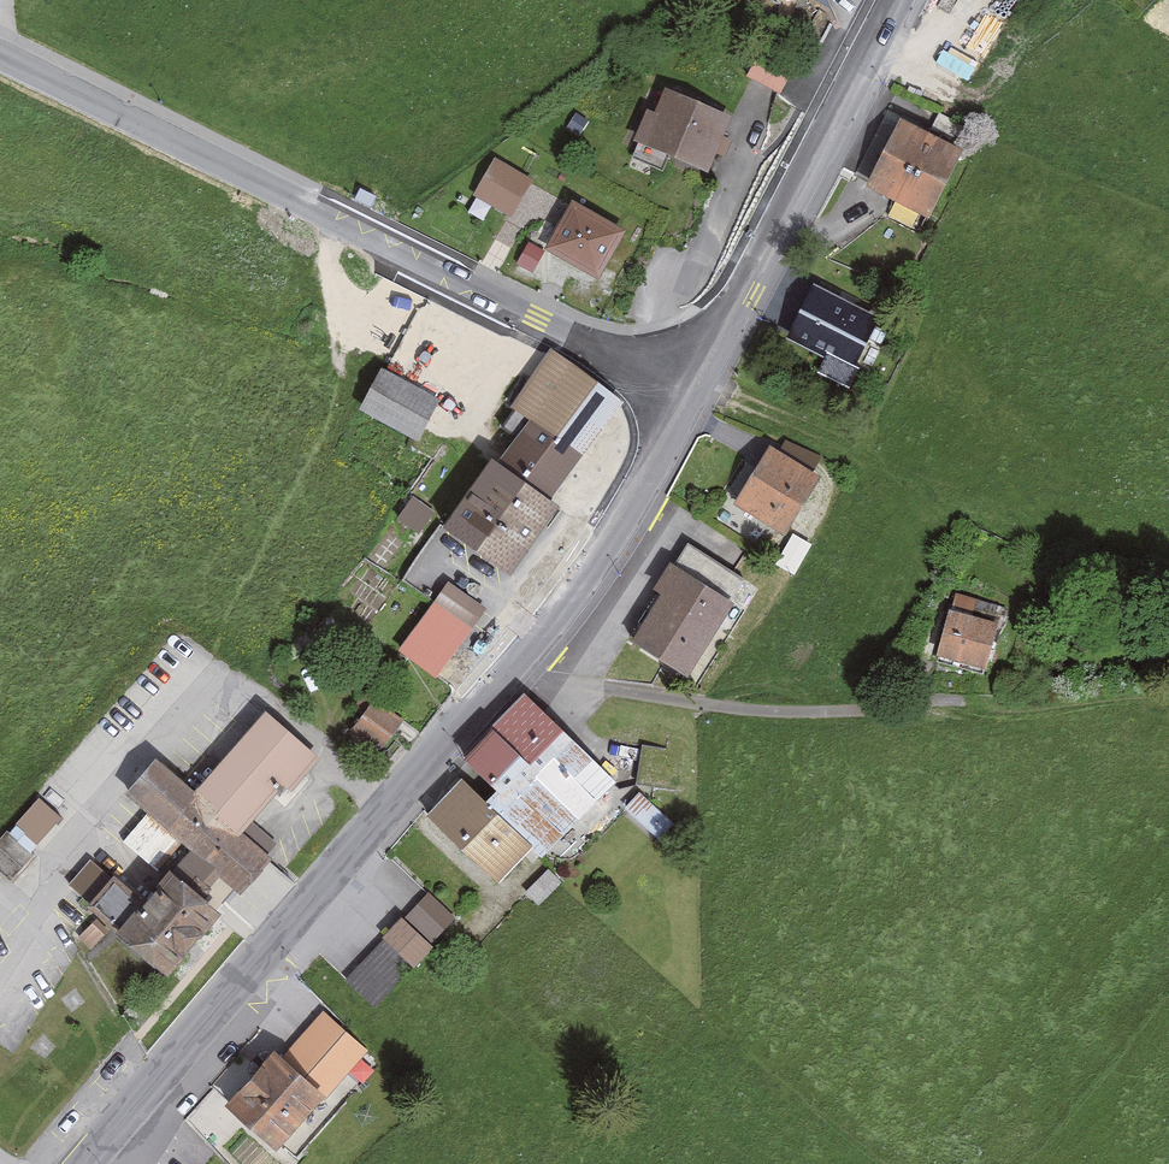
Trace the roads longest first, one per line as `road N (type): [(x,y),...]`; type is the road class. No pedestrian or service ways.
road 1 (tertiary): [(0,61),(686,397)]
road 2 (secondary): [(86,1163),(503,672)]
road 3 (unclassified): [(503,672),(766,712),(966,701)]
road 4 (secondary): [(686,397),(894,0)]
road 5 (secondary): [(503,672),(686,397)]
road 6 (track): [(966,701),(1168,690)]

